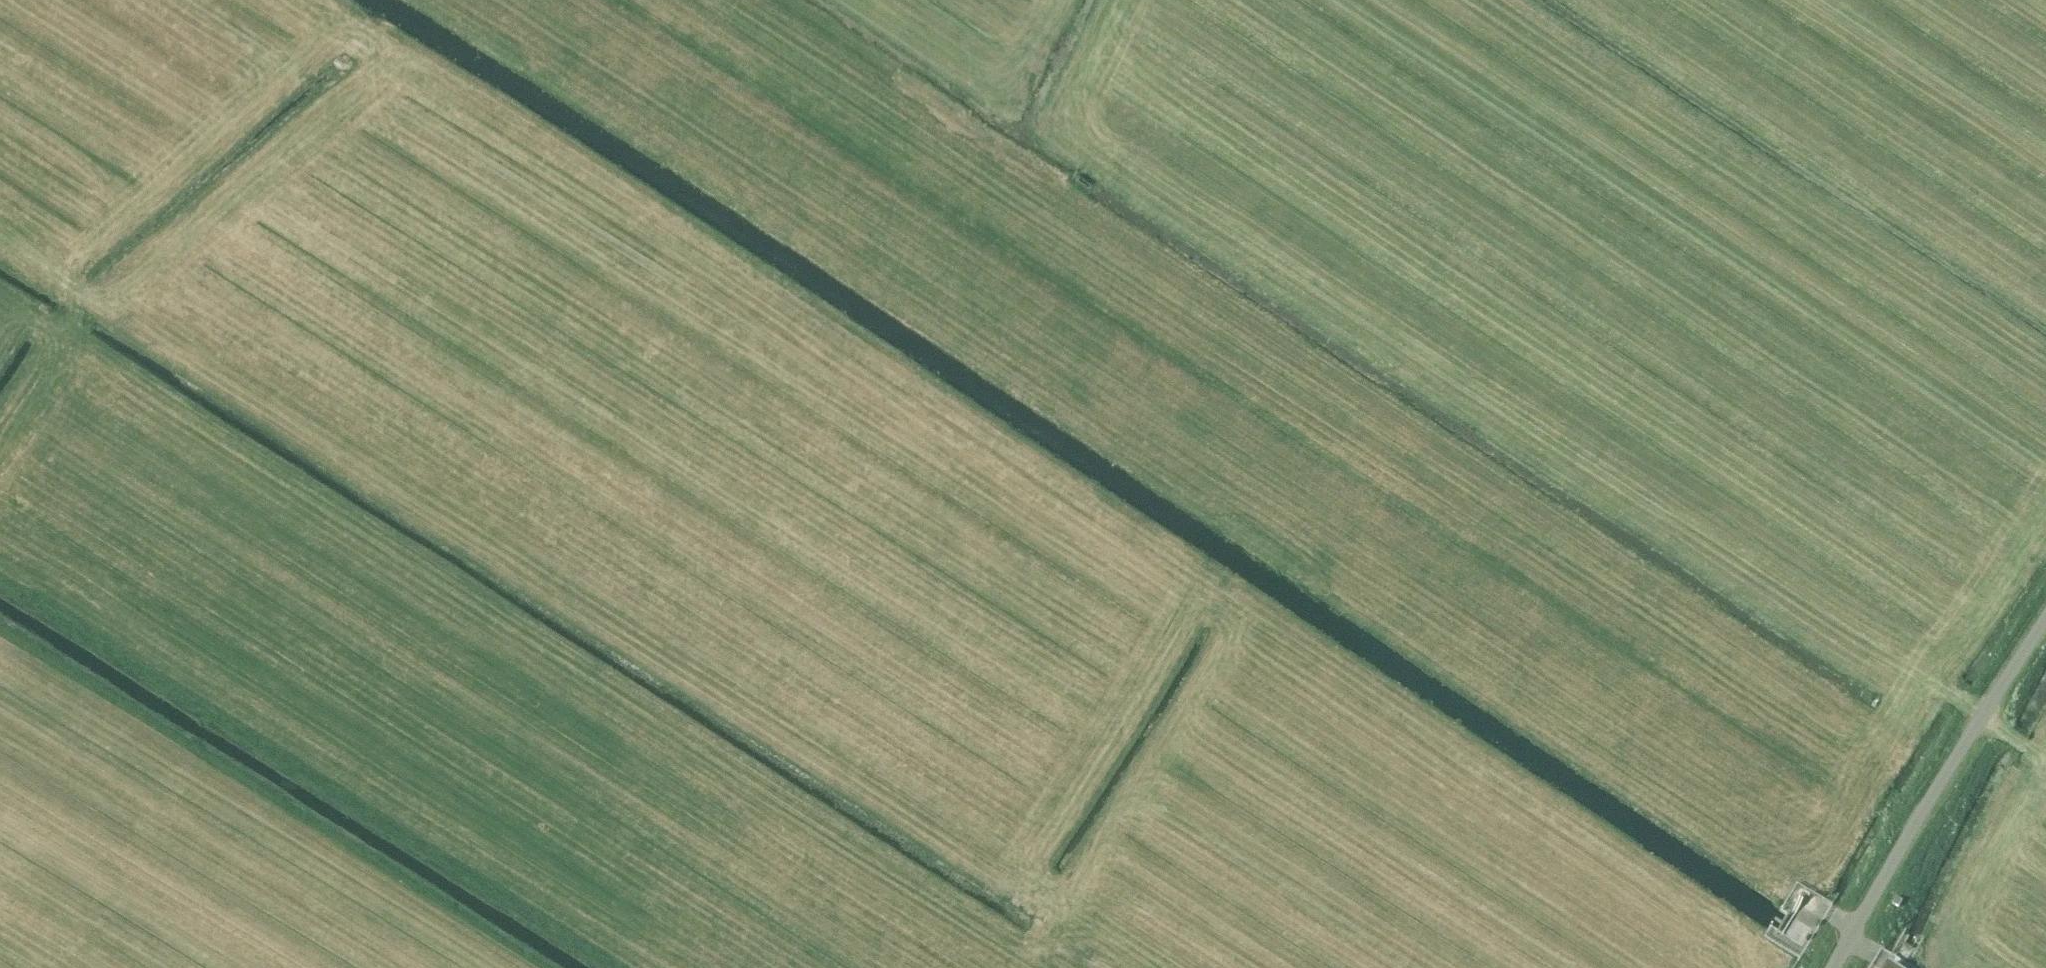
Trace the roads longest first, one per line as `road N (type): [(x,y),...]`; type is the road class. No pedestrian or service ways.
road 1 (unclassified): [(2045,619),(1832,967)]

